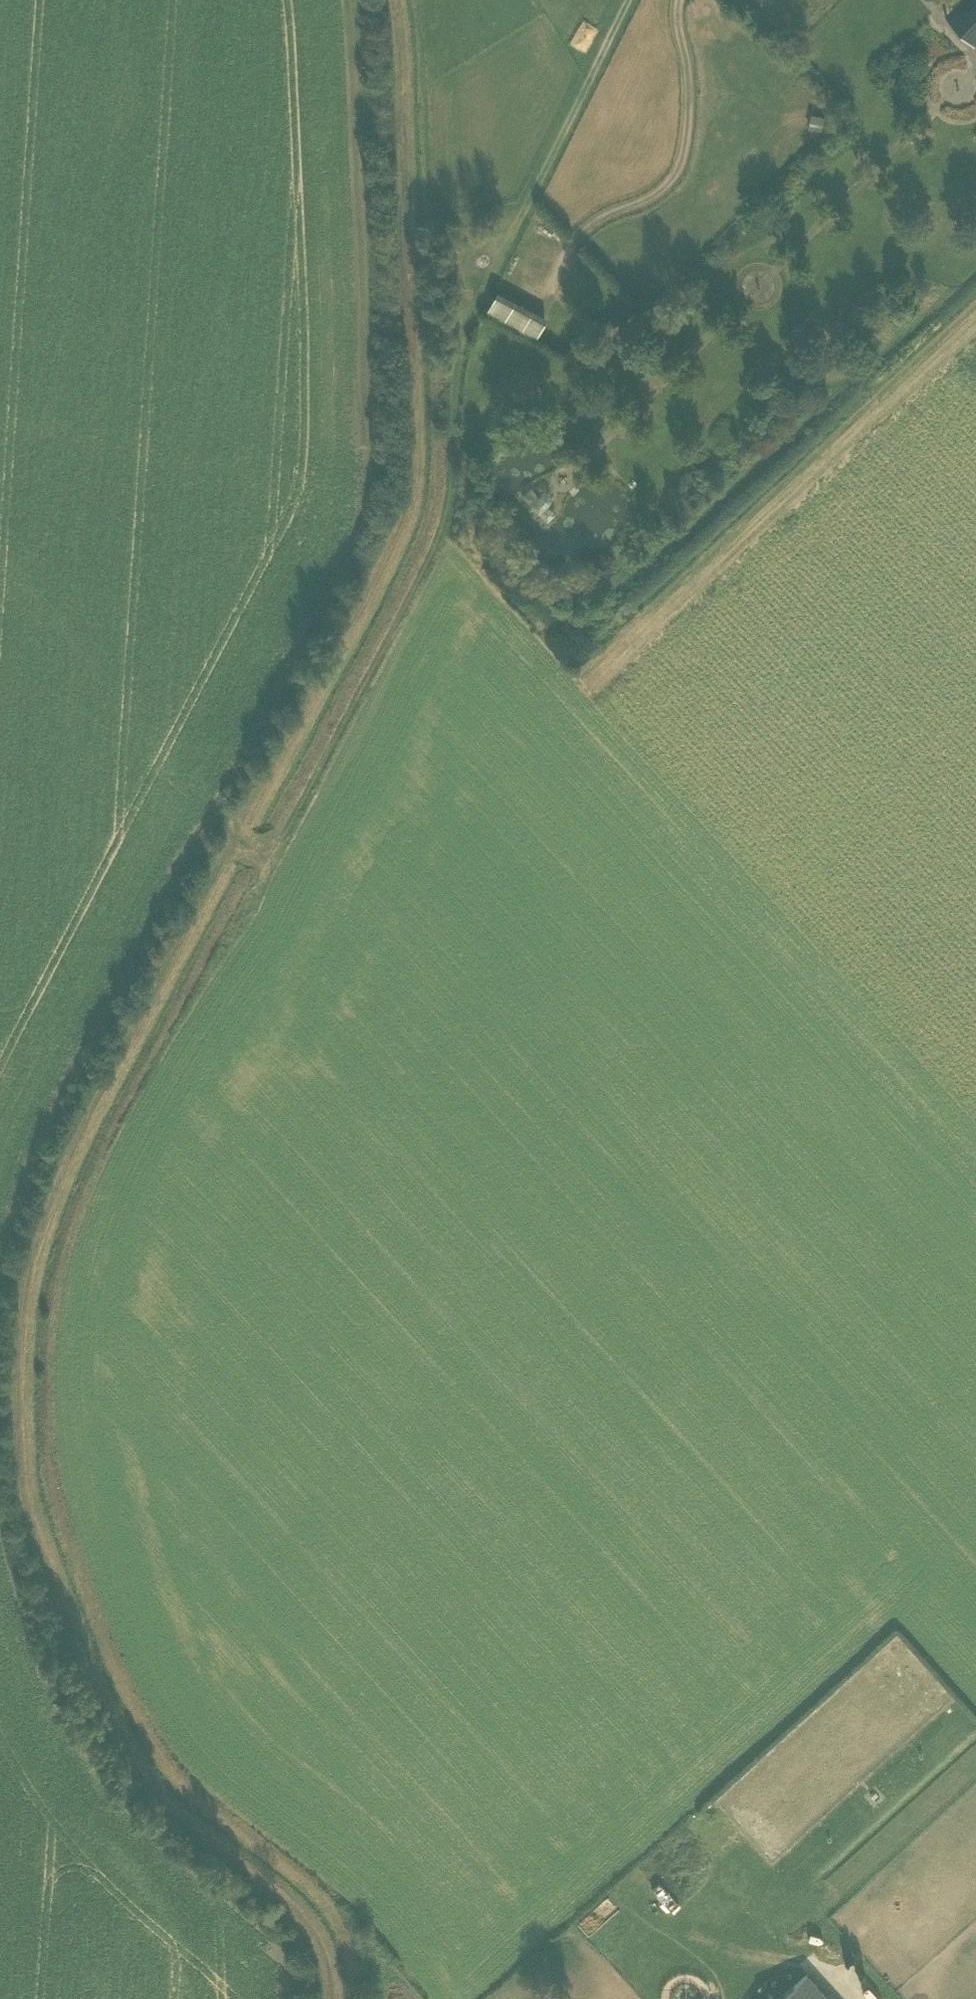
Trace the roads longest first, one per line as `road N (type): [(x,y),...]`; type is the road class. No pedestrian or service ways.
road 1 (track): [(332,1998),(326,1953),(281,1887),(208,1834),(135,1757),(100,1688),(35,1503),(27,1393),(35,1286),(53,1213),(233,847)]
road 2 (track): [(233,847),(273,854),(439,539),(464,331),(630,0)]
road 3 (track): [(233,847),(394,533),(413,467),(392,0)]

